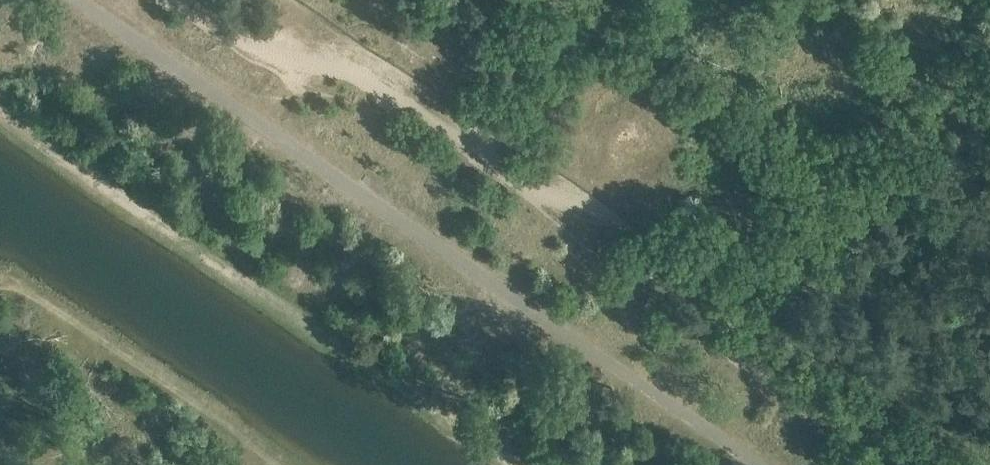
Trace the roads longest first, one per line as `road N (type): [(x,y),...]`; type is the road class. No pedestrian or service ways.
road 1 (track): [(760,464),(76,0)]

